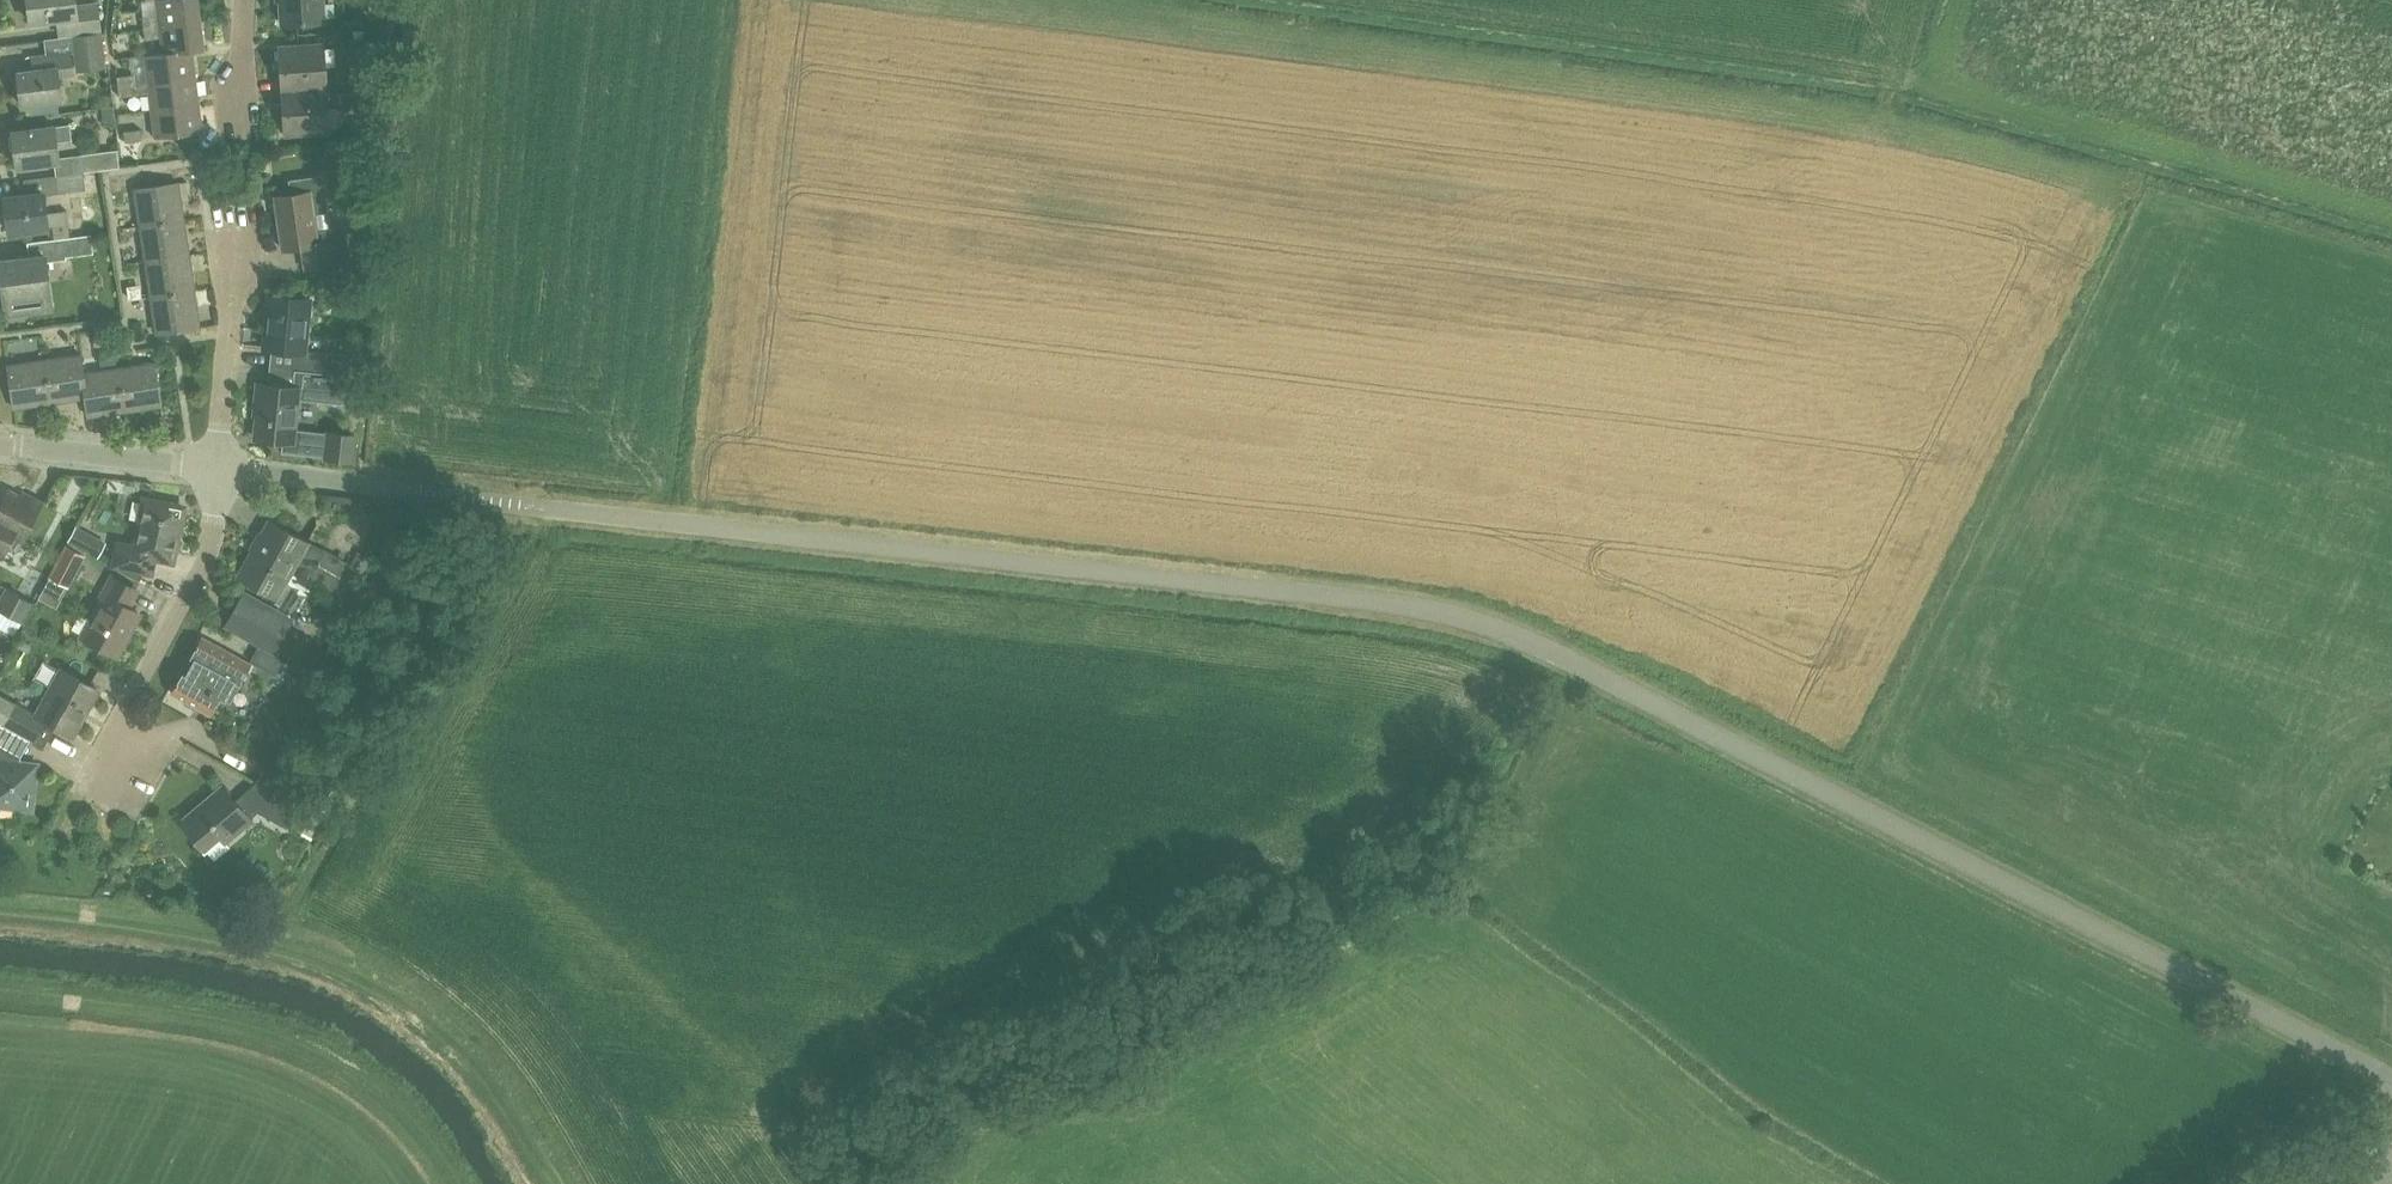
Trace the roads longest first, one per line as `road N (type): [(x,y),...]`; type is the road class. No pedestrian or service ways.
road 1 (unclassified): [(2391,1074),(1545,649),(1451,616),(425,493)]
road 2 (residential): [(133,767),(121,731),(210,550),(218,469)]
road 3 (residential): [(218,469),(235,228)]
road 4 (residential): [(425,493),(218,469)]
road 5 (residential): [(218,469),(30,451)]
road 6 (residential): [(240,123),(247,0)]

